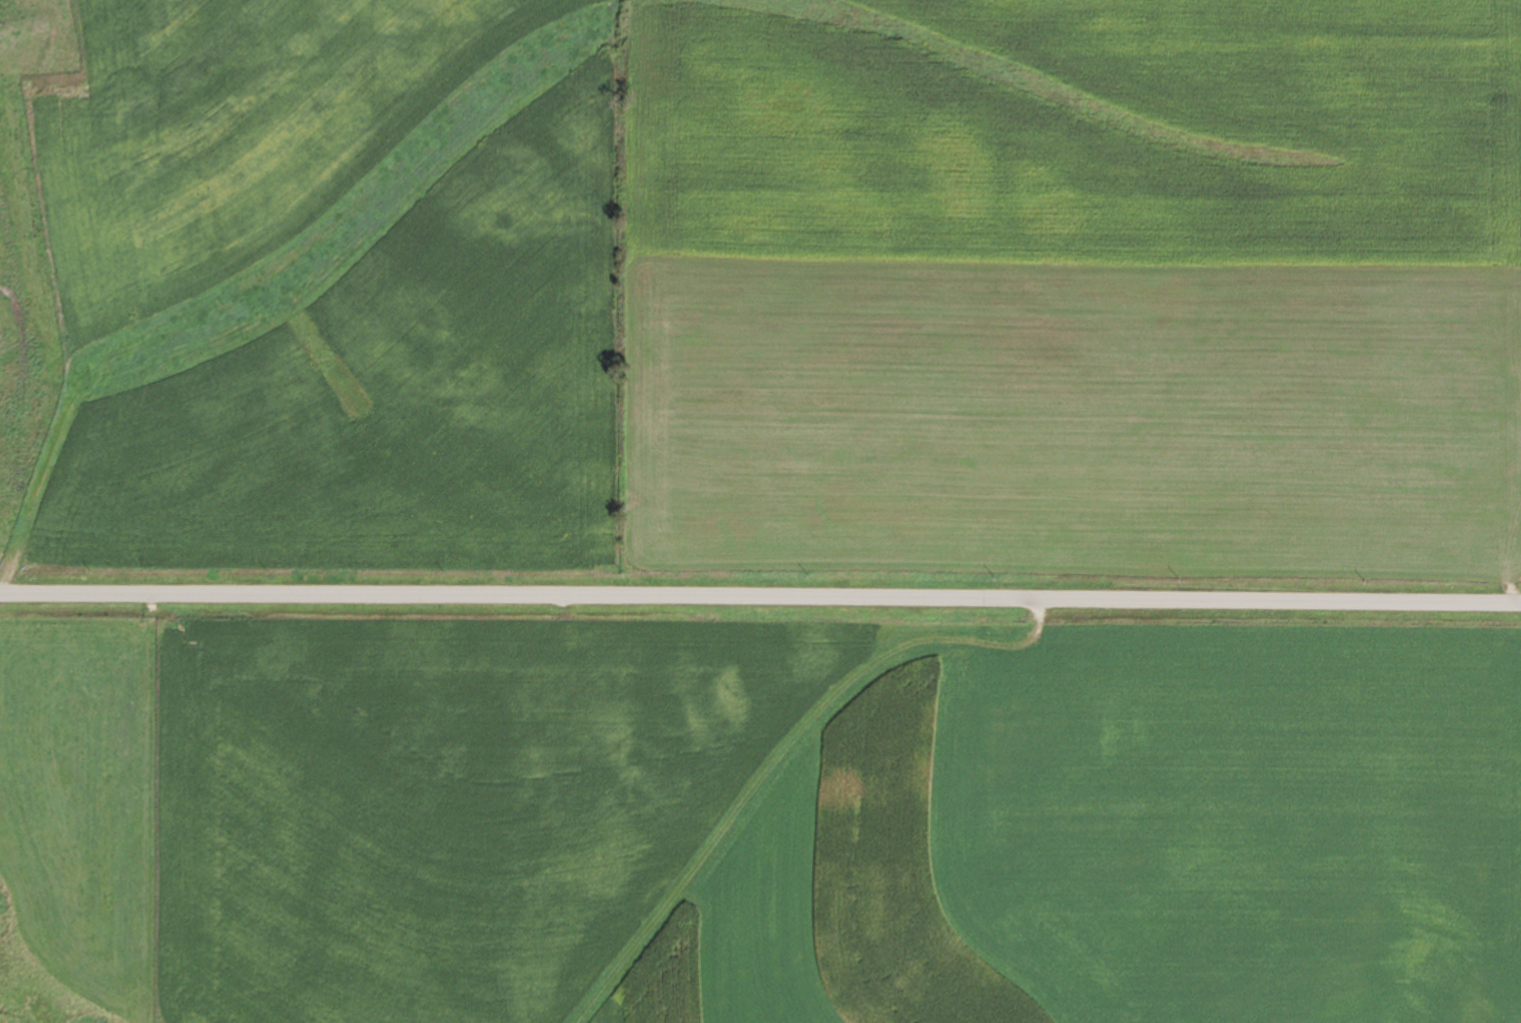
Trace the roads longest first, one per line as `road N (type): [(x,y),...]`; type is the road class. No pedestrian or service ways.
road 1 (residential): [(1520,605),(0,594)]

